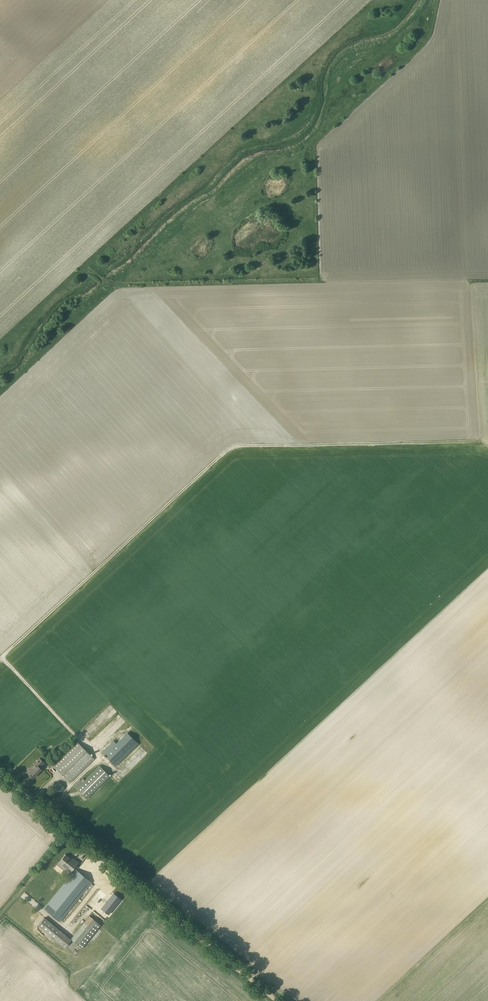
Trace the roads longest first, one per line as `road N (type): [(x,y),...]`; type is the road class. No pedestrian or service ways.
road 1 (track): [(466,442),(237,447),(0,661)]
road 2 (track): [(278,1000),(132,881)]
road 3 (unclassified): [(132,881),(0,776)]
road 4 (track): [(108,767),(3,659)]

